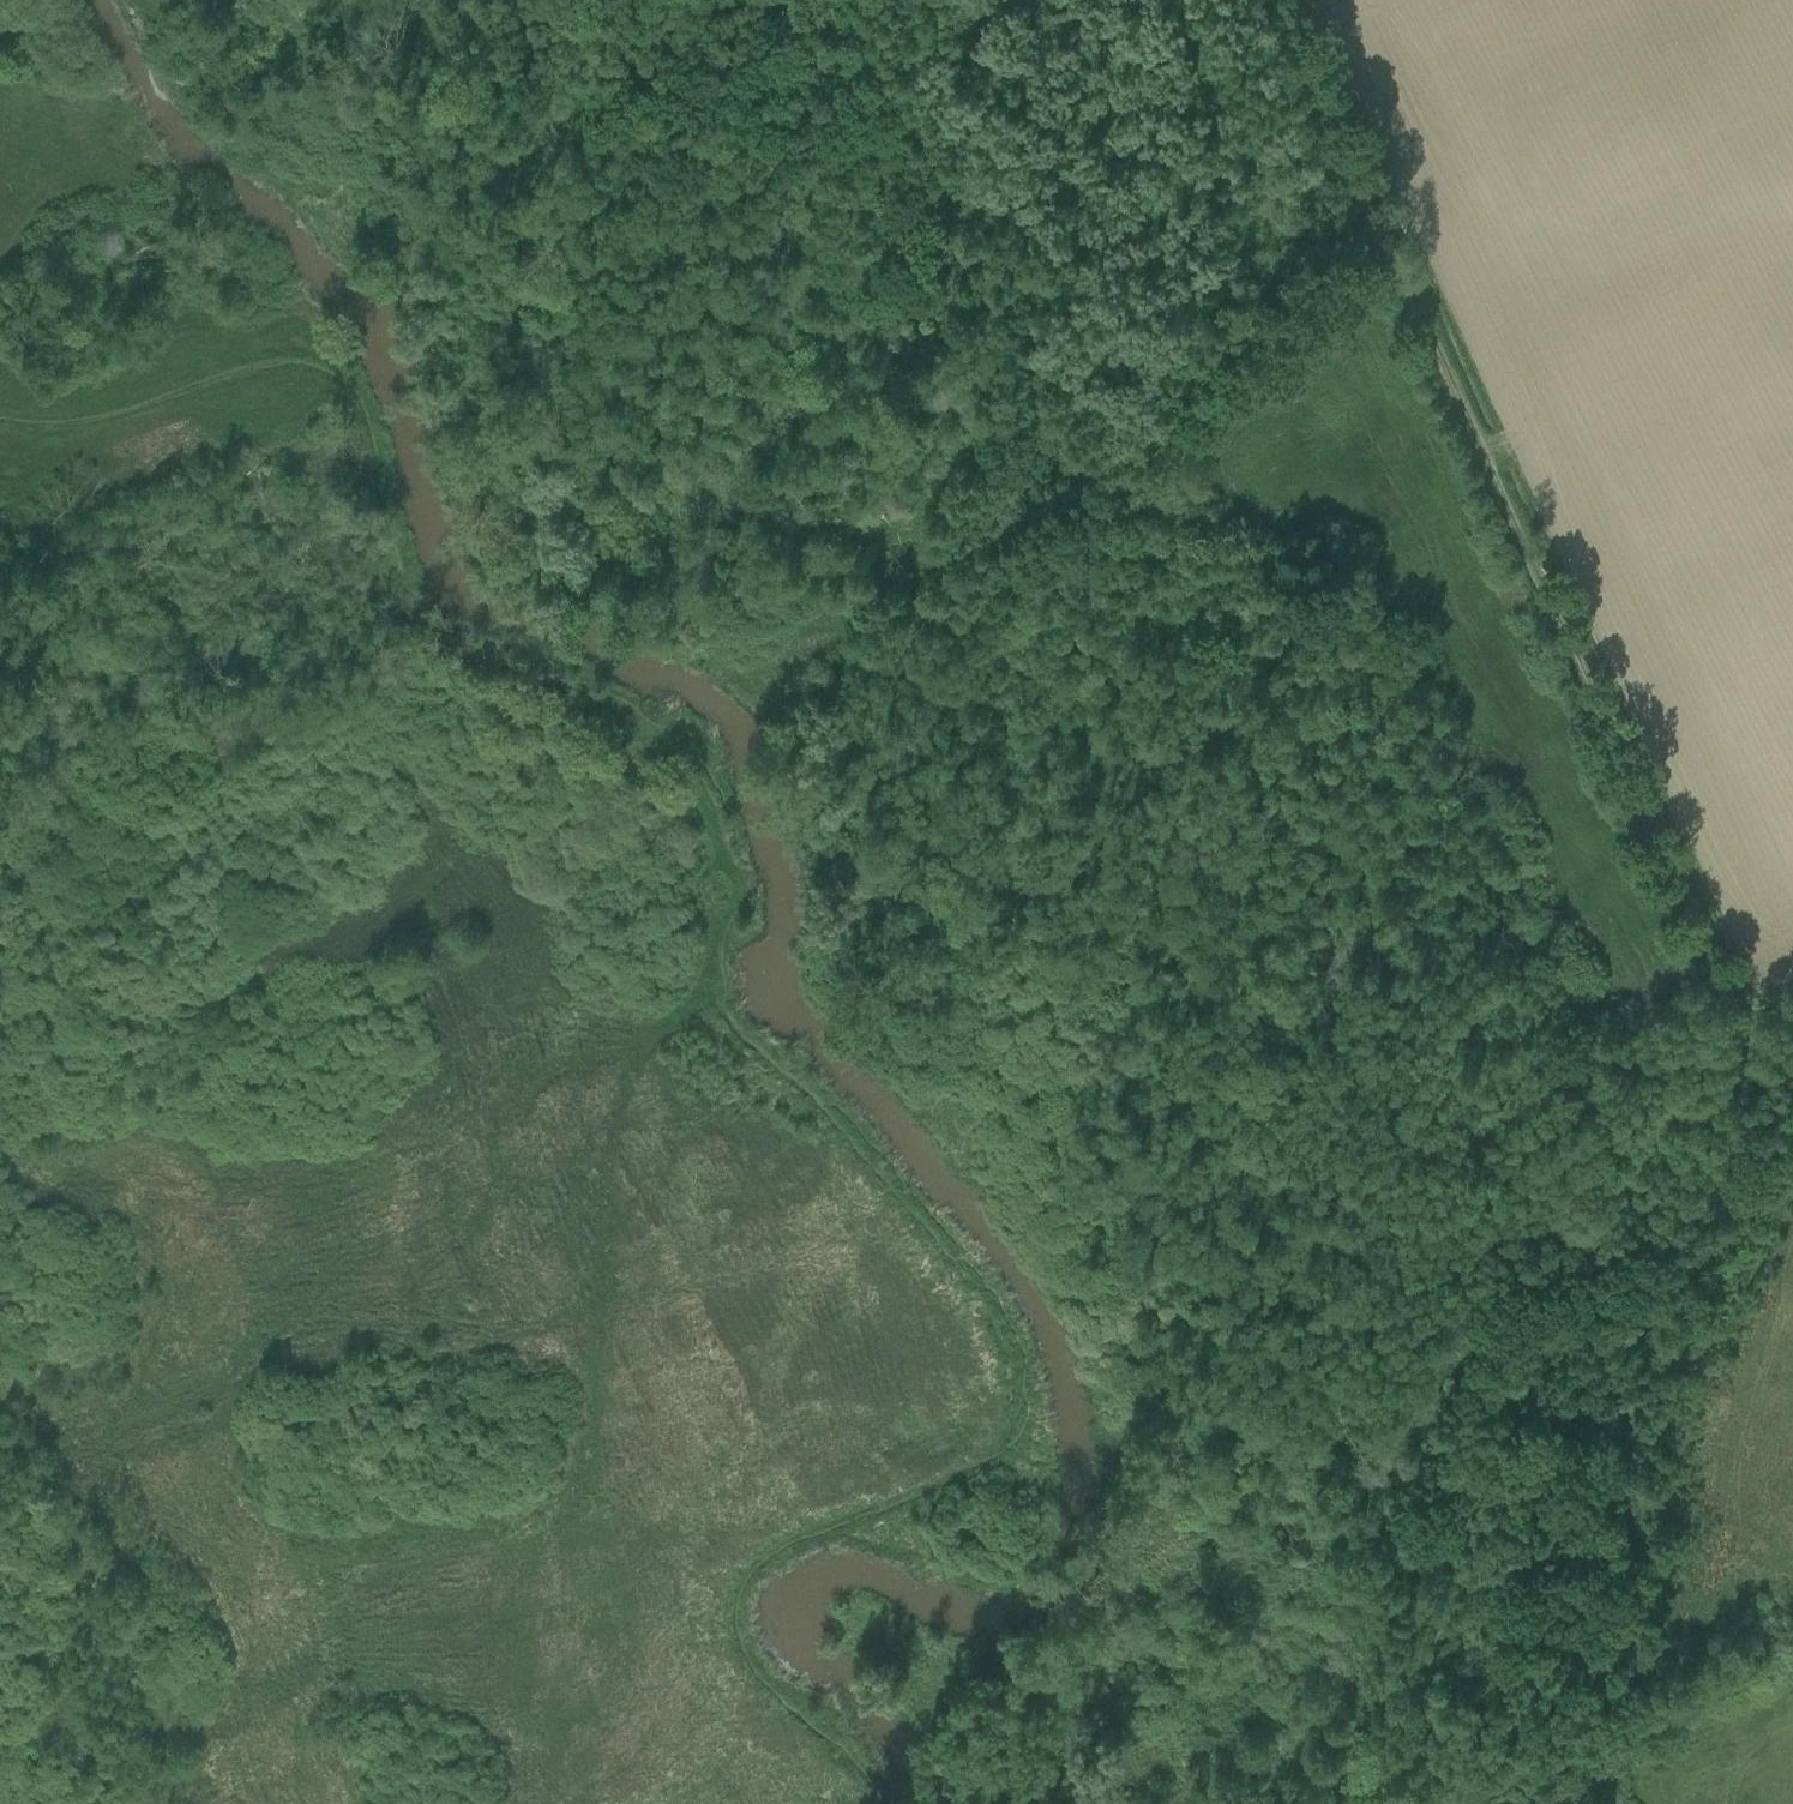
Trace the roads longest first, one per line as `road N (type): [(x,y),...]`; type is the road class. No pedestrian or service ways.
road 1 (track): [(1278,0),(1792,1130)]

